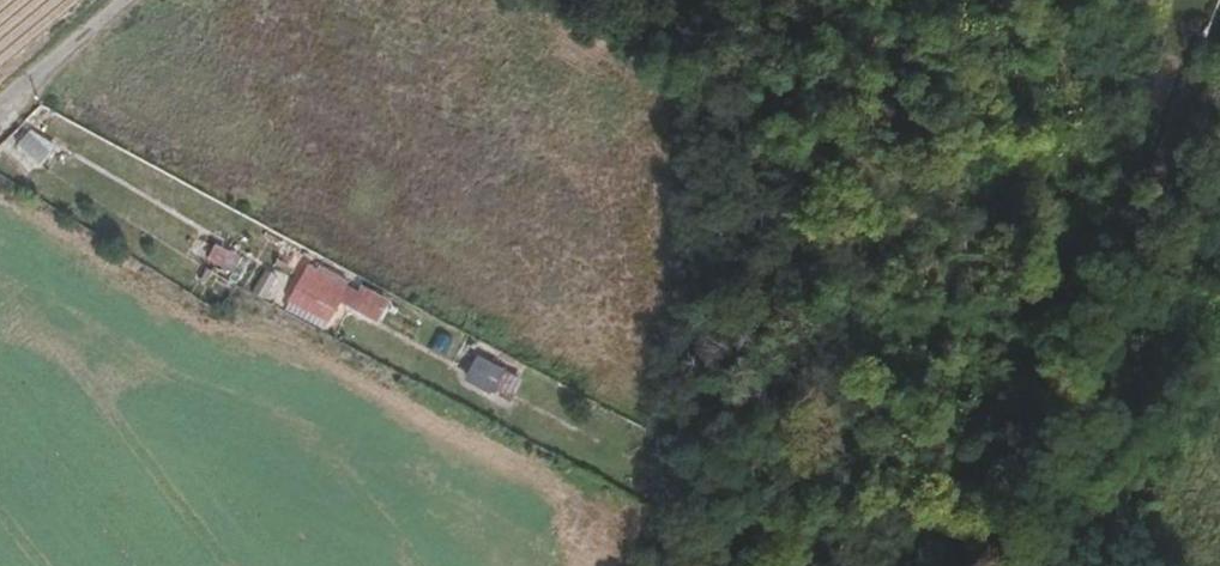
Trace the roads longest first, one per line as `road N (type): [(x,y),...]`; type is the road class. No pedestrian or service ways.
road 1 (track): [(1025,565),(1087,349),(1219,25)]
road 2 (track): [(111,0),(0,91)]

